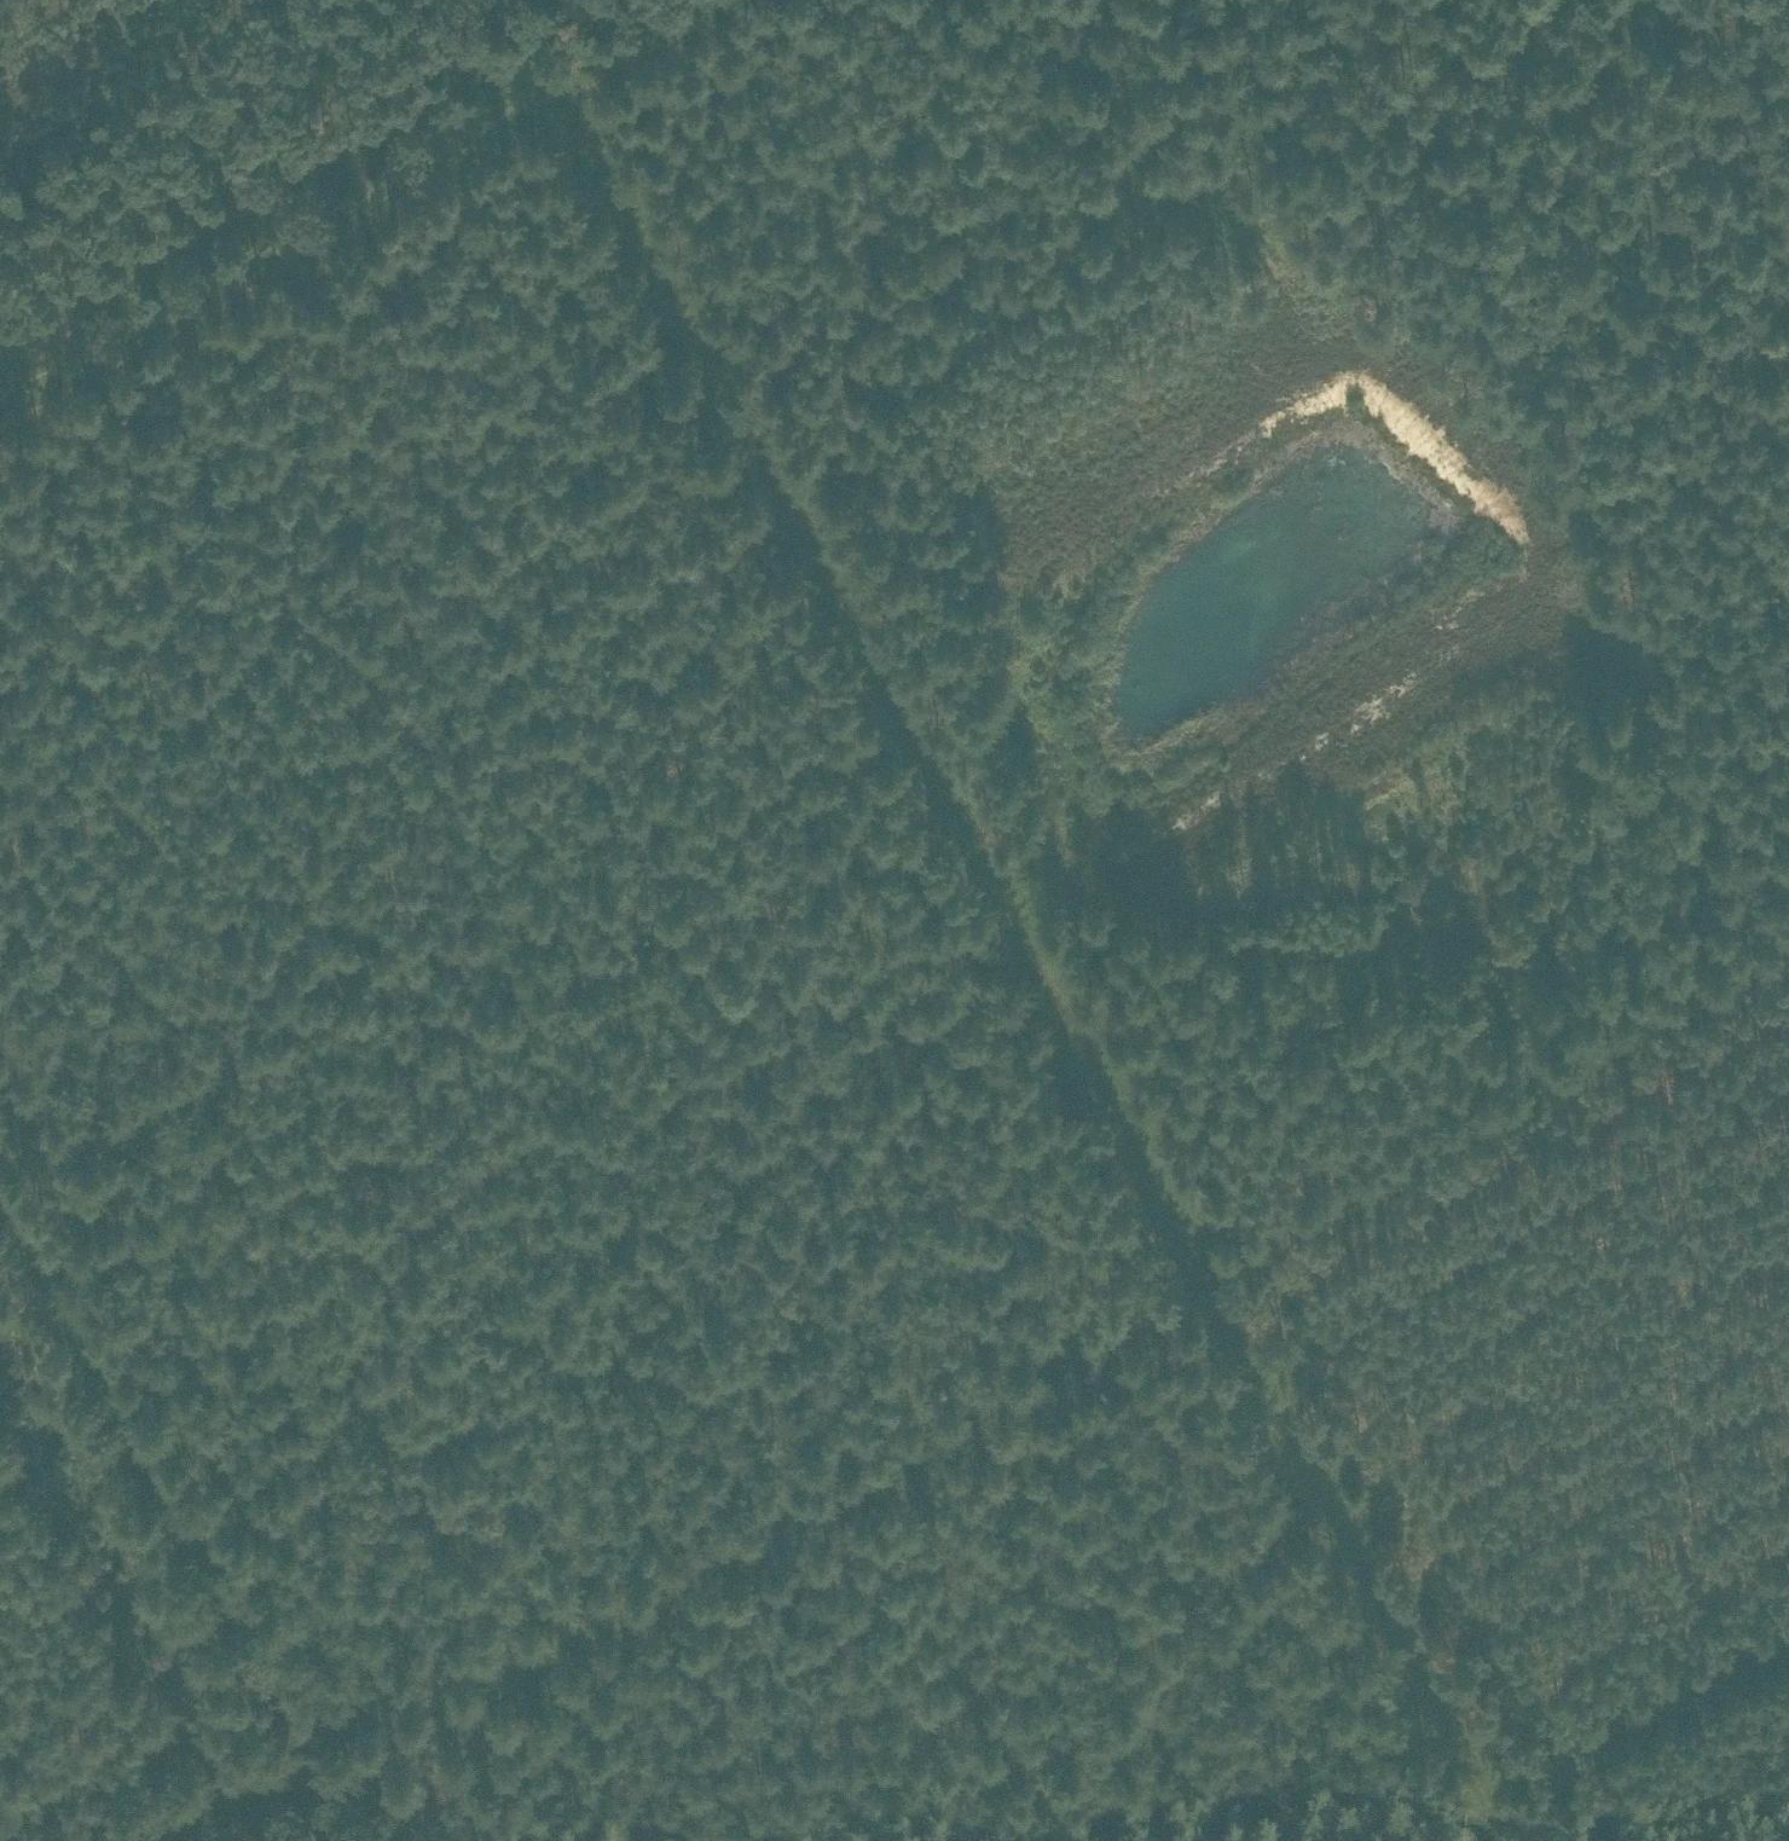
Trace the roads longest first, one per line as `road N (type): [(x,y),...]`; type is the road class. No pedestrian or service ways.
road 1 (track): [(0,405),(563,92),(678,288),(971,851),(1108,1080),(1163,1204),(1514,1840)]
road 2 (track): [(365,1840),(0,1165)]
road 3 (track): [(563,92),(728,0)]

